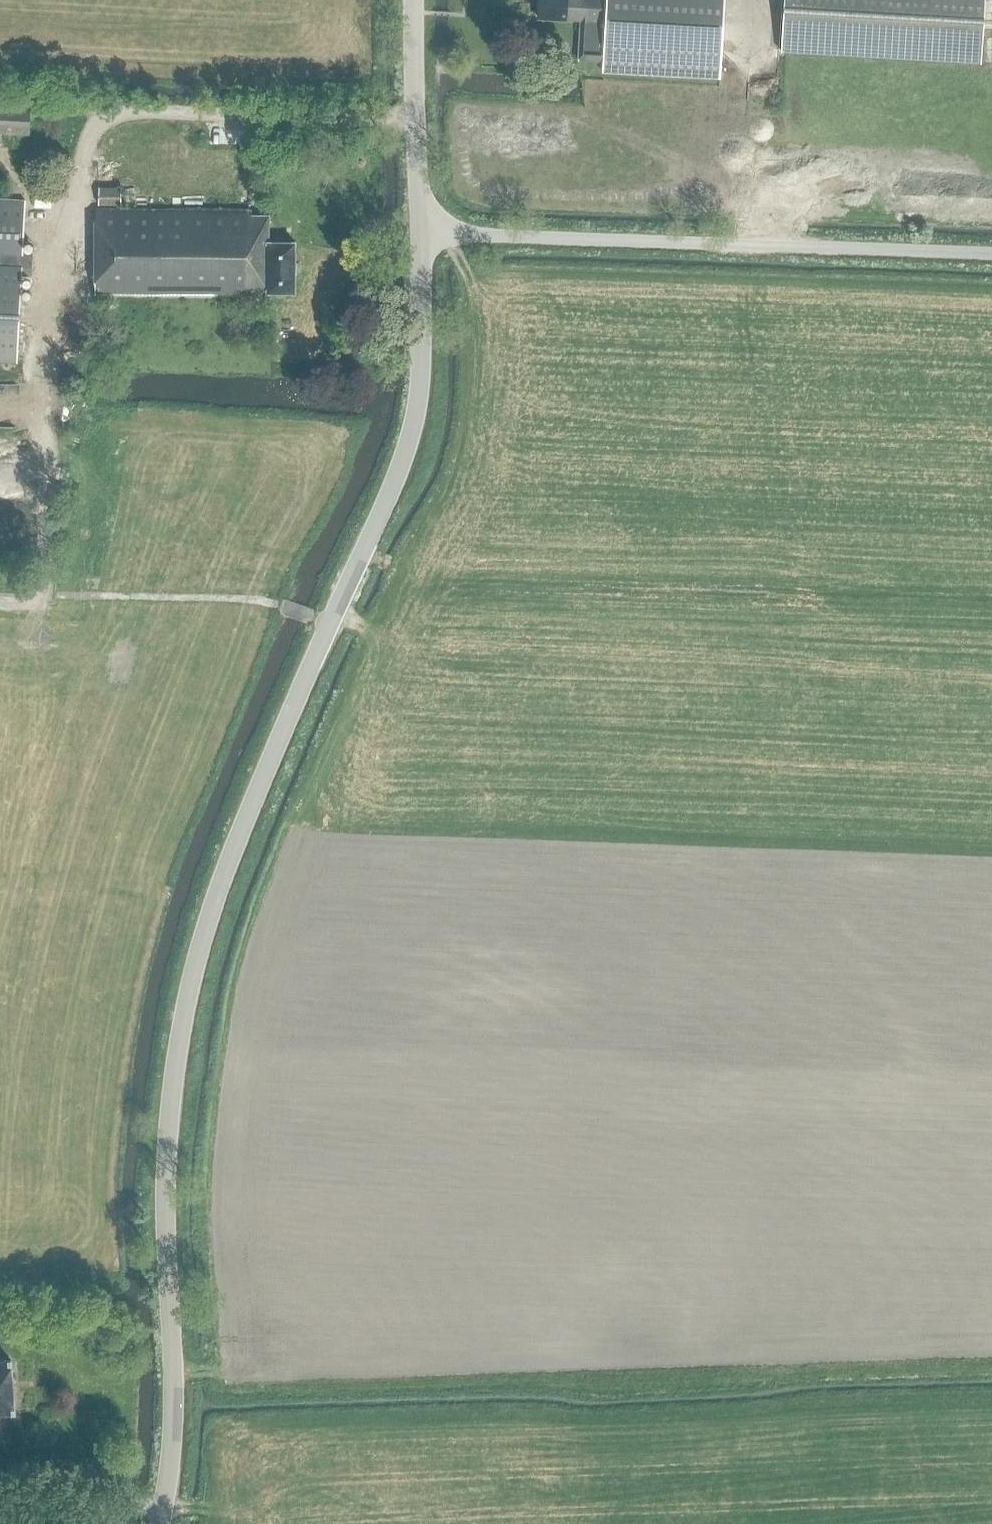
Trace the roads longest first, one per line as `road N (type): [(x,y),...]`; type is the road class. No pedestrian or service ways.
road 1 (tertiary): [(159,1523),(174,1397),(165,1185),(182,1023),(239,834),(410,433),(420,367),(420,234)]
road 2 (tertiary): [(991,254),(420,234)]
road 3 (tertiary): [(420,234),(413,0)]

